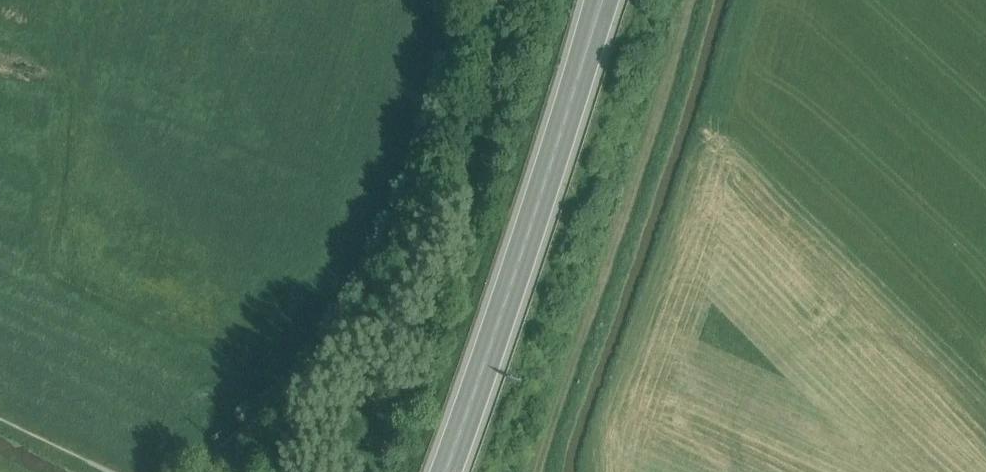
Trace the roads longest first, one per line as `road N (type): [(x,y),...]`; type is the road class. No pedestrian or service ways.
road 1 (track): [(537,471),(698,0)]
road 2 (secondary): [(604,0),(447,471)]

